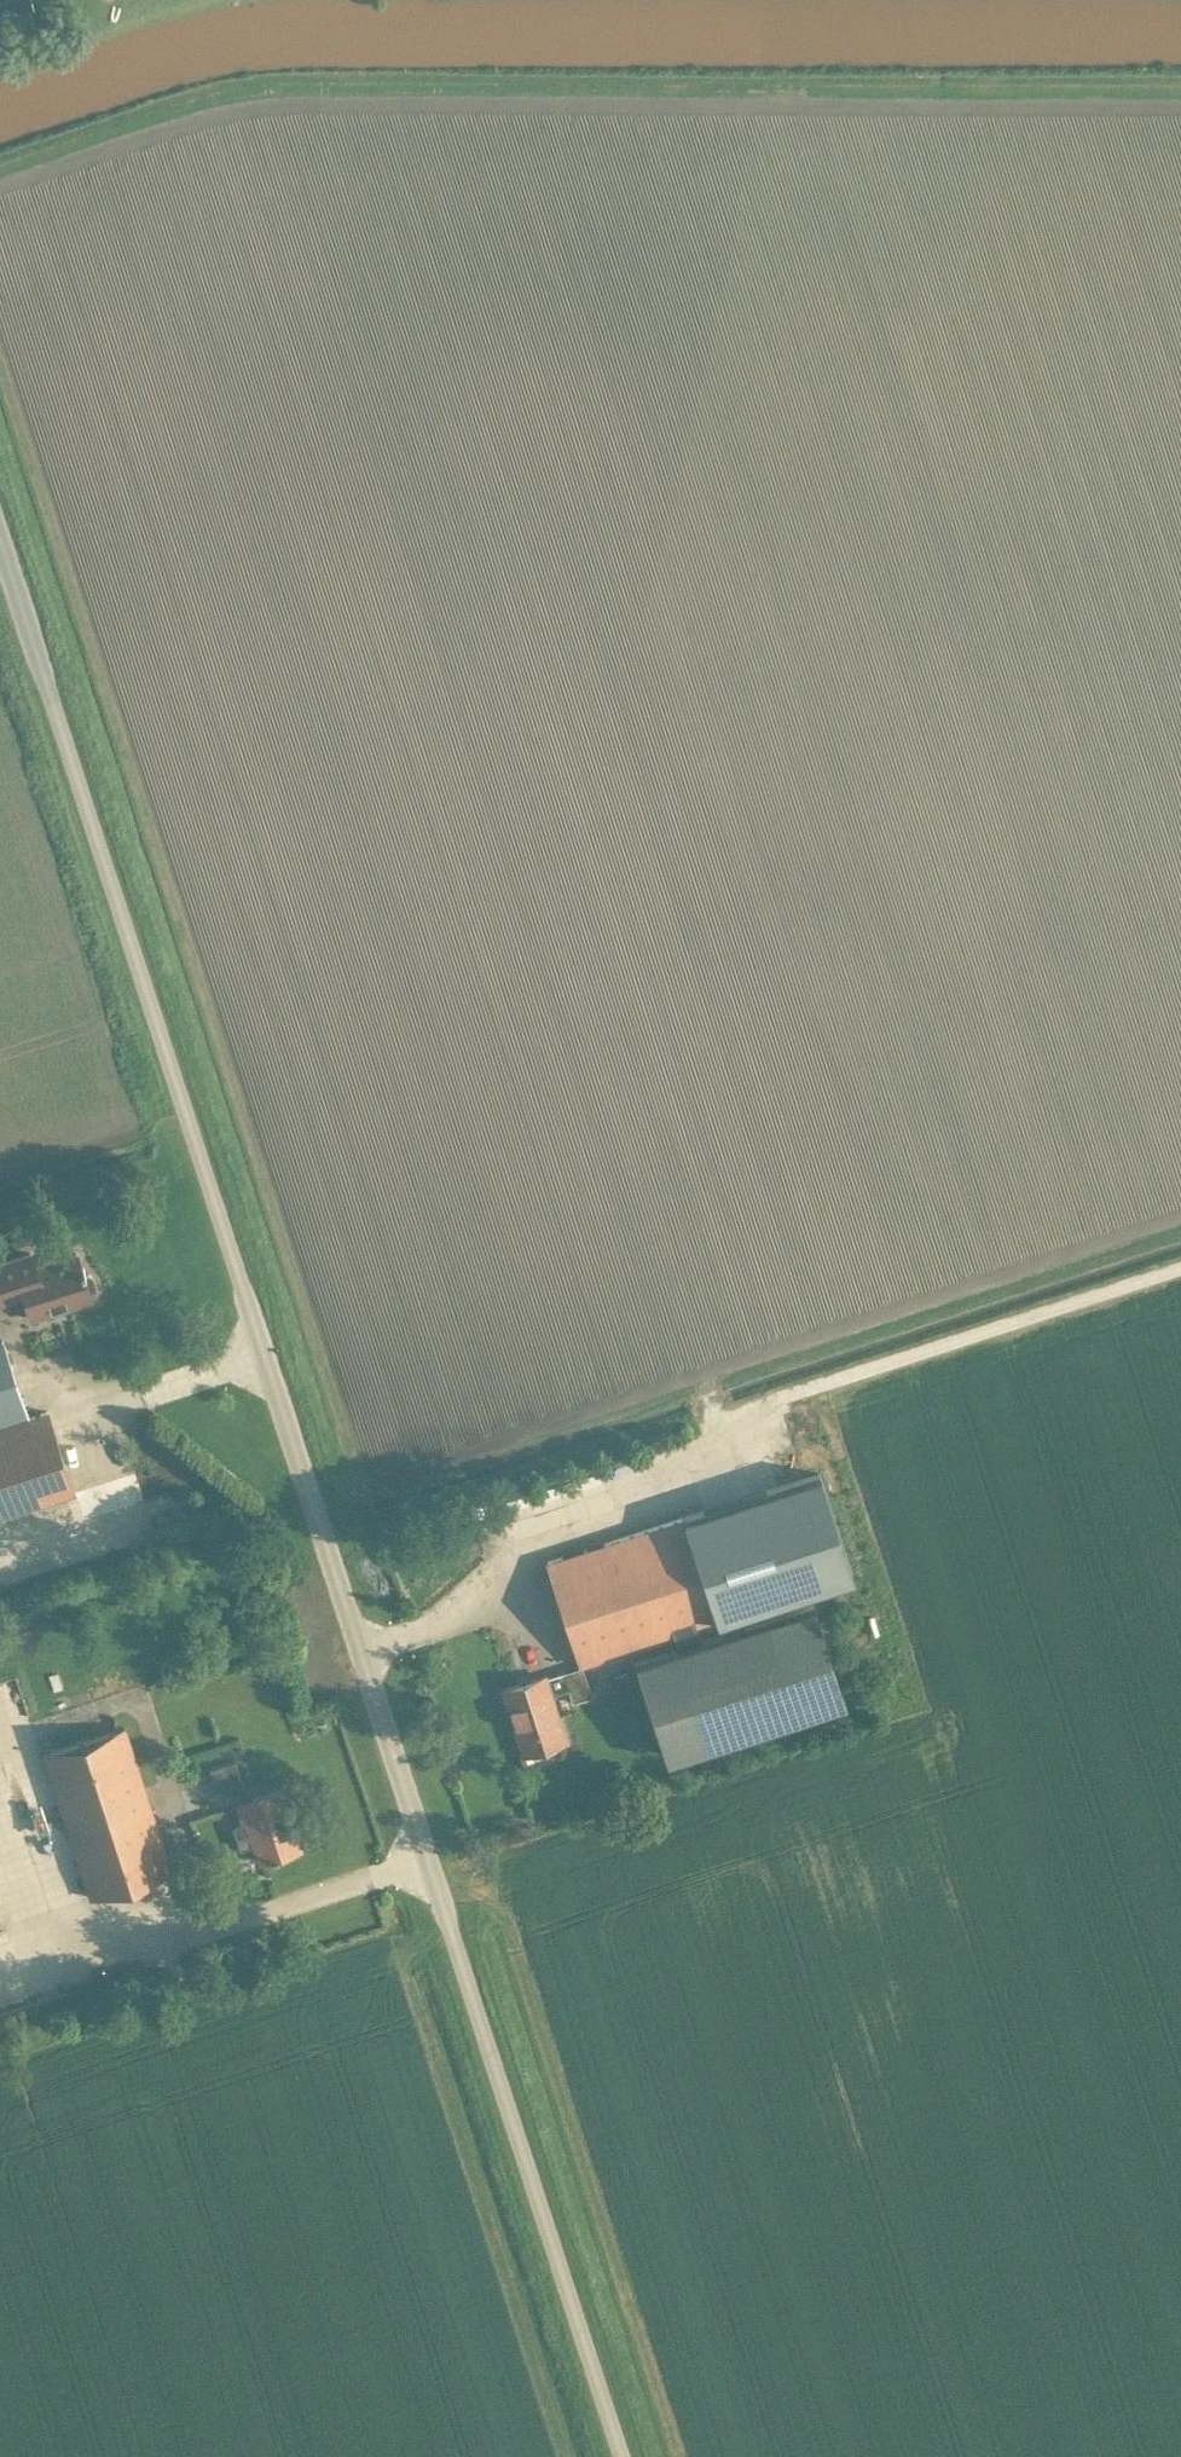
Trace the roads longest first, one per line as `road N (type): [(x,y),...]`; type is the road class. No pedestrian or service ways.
road 1 (tertiary): [(621,2456),(0,552)]

